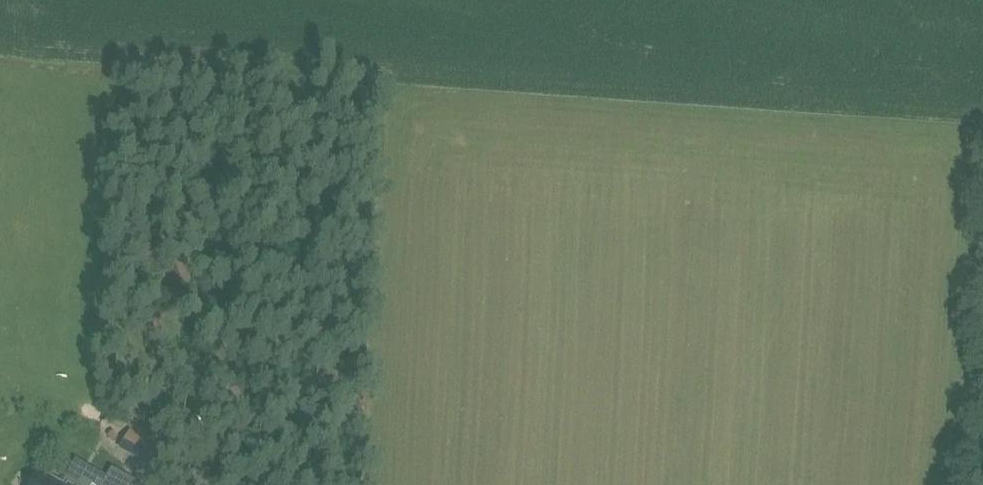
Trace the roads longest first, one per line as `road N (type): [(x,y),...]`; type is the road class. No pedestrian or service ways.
road 1 (track): [(982,124),(144,59)]

